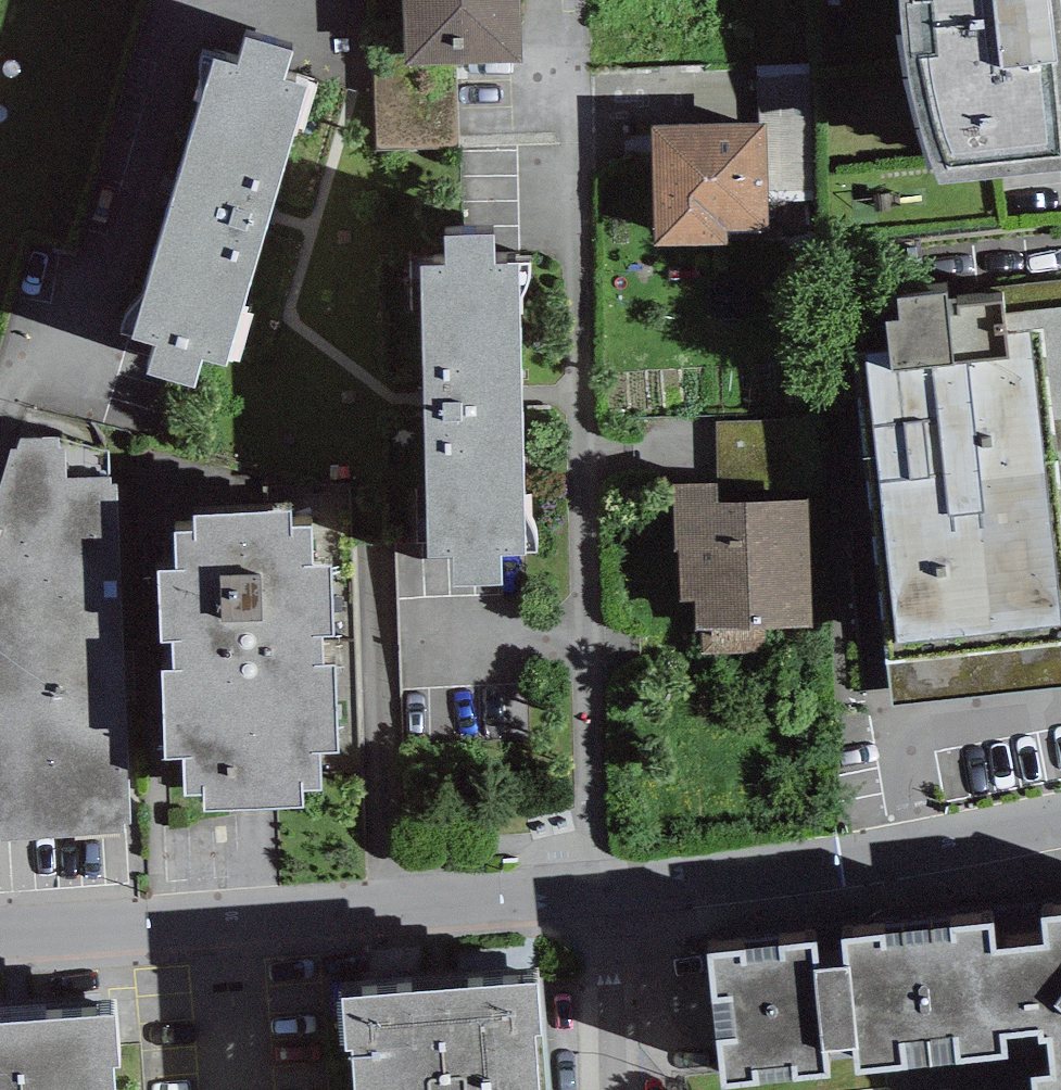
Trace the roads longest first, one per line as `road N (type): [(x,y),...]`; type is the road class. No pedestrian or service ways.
road 1 (residential): [(607,893),(566,0)]
road 2 (residential): [(0,932),(607,893)]
road 3 (residential): [(607,893),(1060,831)]
road 4 (residential): [(614,1089),(607,893)]

